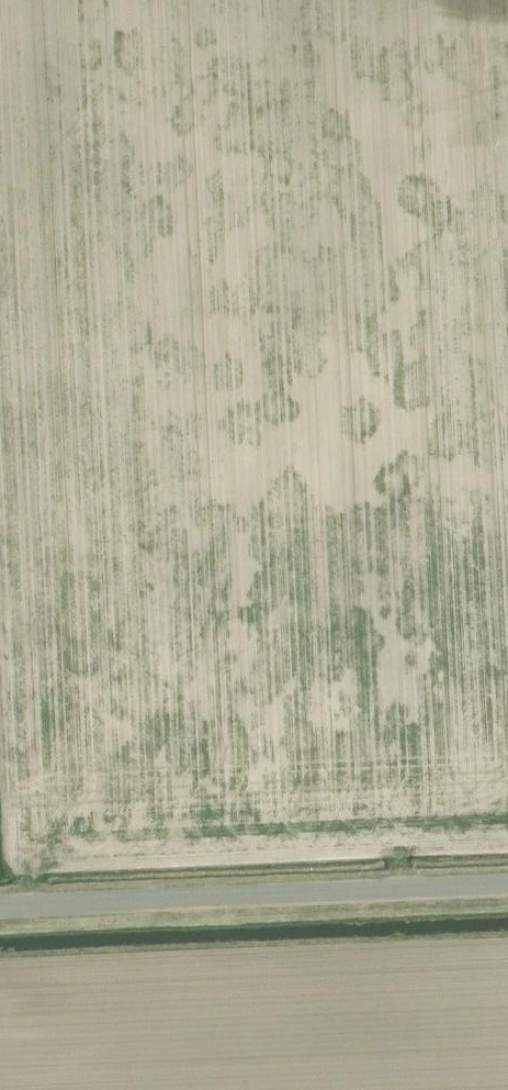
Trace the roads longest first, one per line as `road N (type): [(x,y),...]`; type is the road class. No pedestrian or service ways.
road 1 (unclassified): [(0,907),(507,885)]

